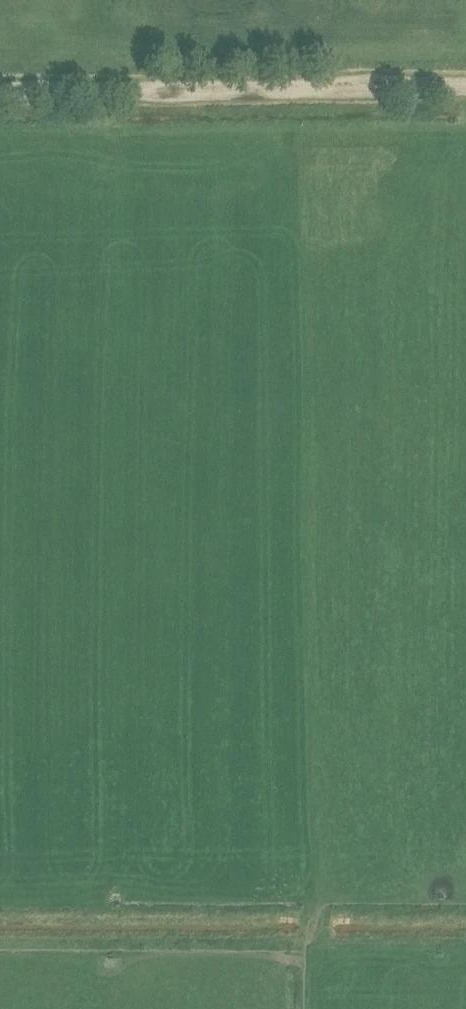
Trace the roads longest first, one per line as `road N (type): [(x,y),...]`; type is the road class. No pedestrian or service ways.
road 1 (track): [(0,86),(465,82)]

